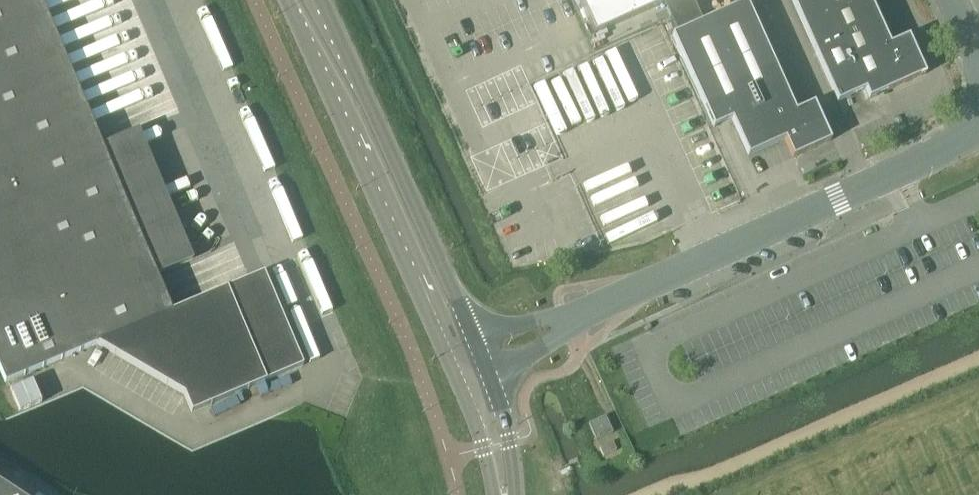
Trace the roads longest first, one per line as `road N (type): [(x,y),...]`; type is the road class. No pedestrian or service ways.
road 1 (unclassified): [(464,359),(713,259),(931,154),(964,138),(978,106)]
road 2 (secondary): [(287,0),(423,291),(464,359)]
road 3 (secondary): [(464,359),(446,281),(321,0)]
road 4 (secondary): [(503,494),(464,359)]

